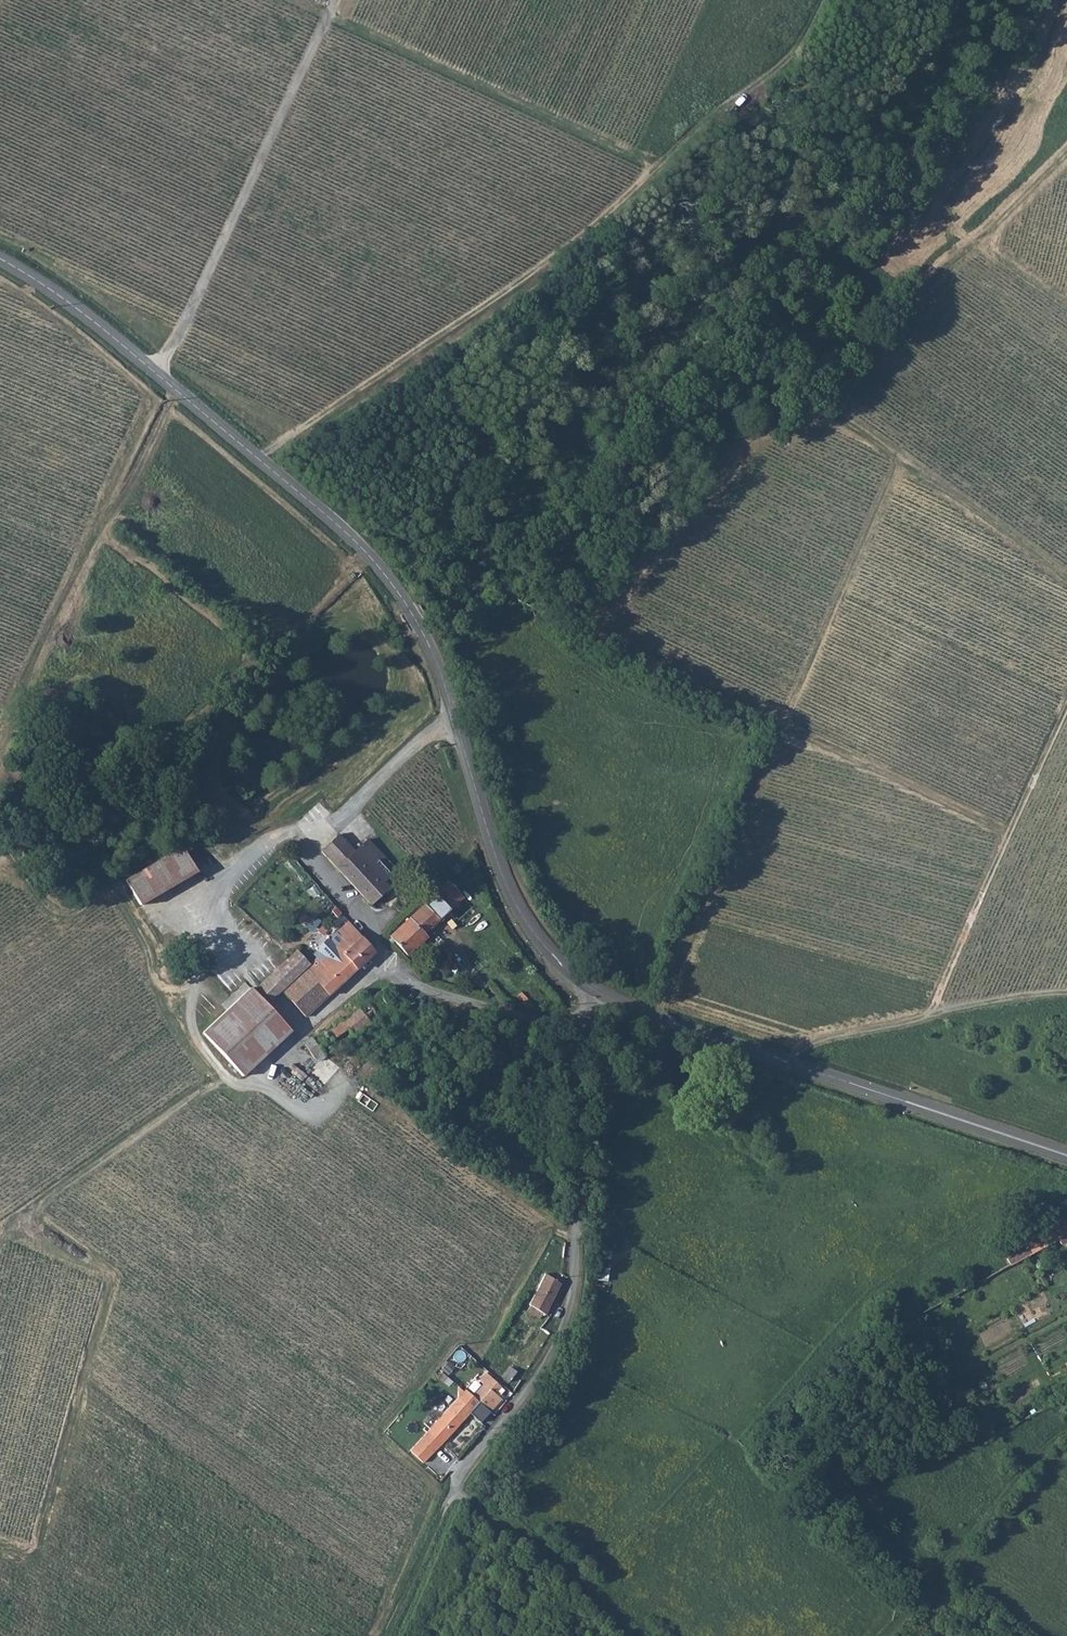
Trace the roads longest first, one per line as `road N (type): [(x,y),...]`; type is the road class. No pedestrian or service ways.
road 1 (track): [(654,1017),(895,465),(1066,578)]
road 2 (track): [(258,456),(526,287),(628,210),(823,29),(835,0)]
road 3 (track): [(591,613),(678,527),(731,454),(809,408),(828,406),(923,280),(1066,143)]
road 4 (tertiary): [(0,257),(106,330),(349,532),(383,570),(429,652)]
road 5 (unclassified): [(583,1012),(466,1004),(413,983),(304,851),(453,713)]
road 6 (residential): [(583,1012),(570,1308),(451,1496)]
road 7 (tertiary): [(1066,1155),(602,996)]
road 8 (track): [(1066,696),(933,1013)]
road 9 (tertiary): [(602,996),(564,967),(512,893),(453,713)]
road 10 (track): [(788,1062),(805,1048),(933,1013)]
road 11 (track): [(385,1635),(451,1496)]
road 12 (track): [(933,1013),(1066,992)]
road 13 (track): [(1066,309),(967,239)]

